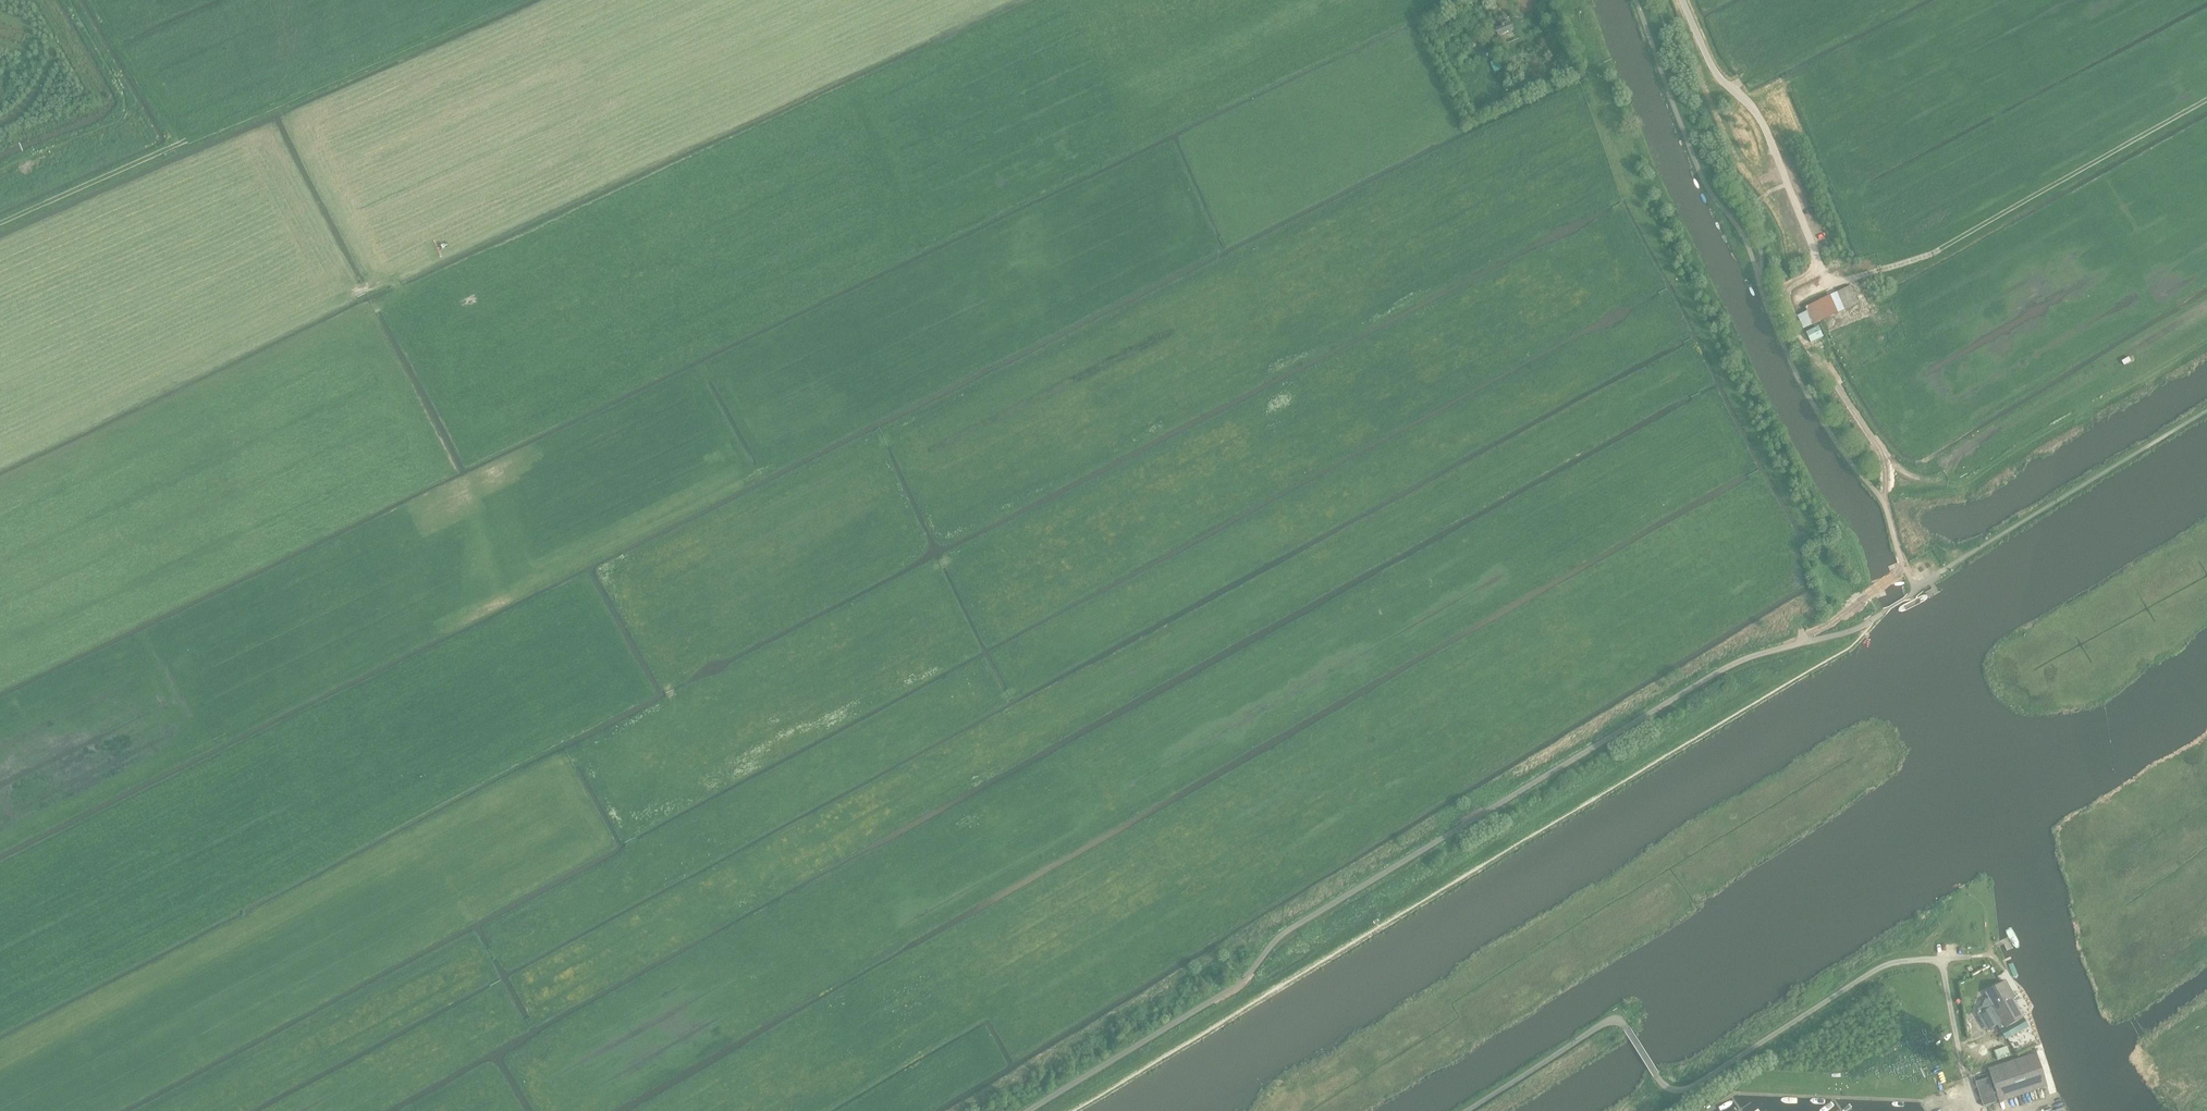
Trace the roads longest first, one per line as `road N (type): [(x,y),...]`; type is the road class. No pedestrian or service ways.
road 1 (track): [(1828,287),(1962,241),(2206,102)]
road 2 (unclassified): [(1756,113),(1718,79),(1682,0)]

